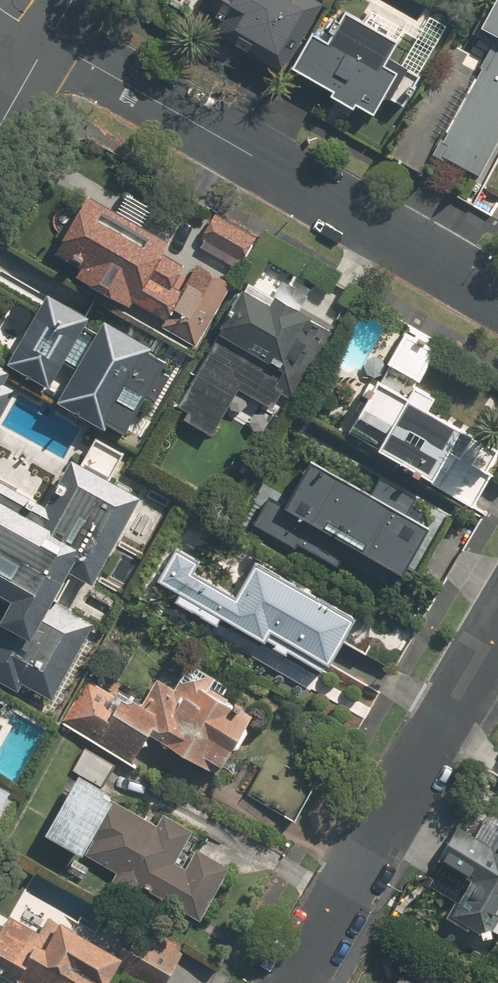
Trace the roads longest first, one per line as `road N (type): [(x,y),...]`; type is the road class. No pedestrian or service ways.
road 1 (residential): [(51,39),(497,295)]
road 2 (residential): [(497,630),(290,982)]

